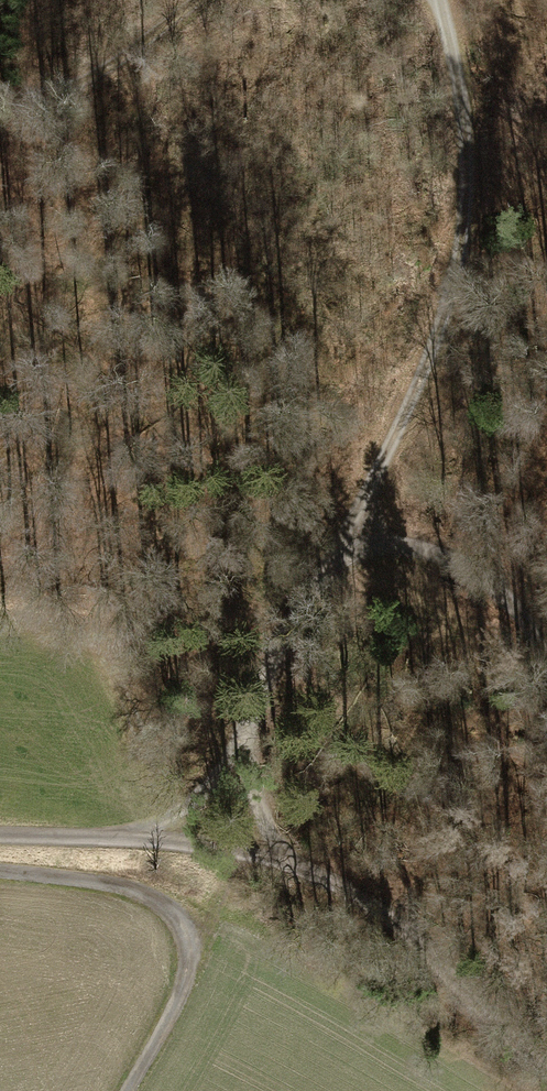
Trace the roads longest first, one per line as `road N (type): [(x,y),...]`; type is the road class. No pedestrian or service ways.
road 1 (track): [(279,844),(242,751),(281,650),(354,532),(459,263),(469,116),(438,0)]
road 2 (track): [(118,1090),(190,970),(181,915),(132,887),(0,869)]
road 3 (track): [(279,844),(360,881),(546,1044)]
road 4 (track): [(0,833),(247,836),(279,844)]
road 5 (track): [(546,681),(517,606),(450,550),(354,532)]
road 6 (track): [(198,0),(86,75),(0,100)]

